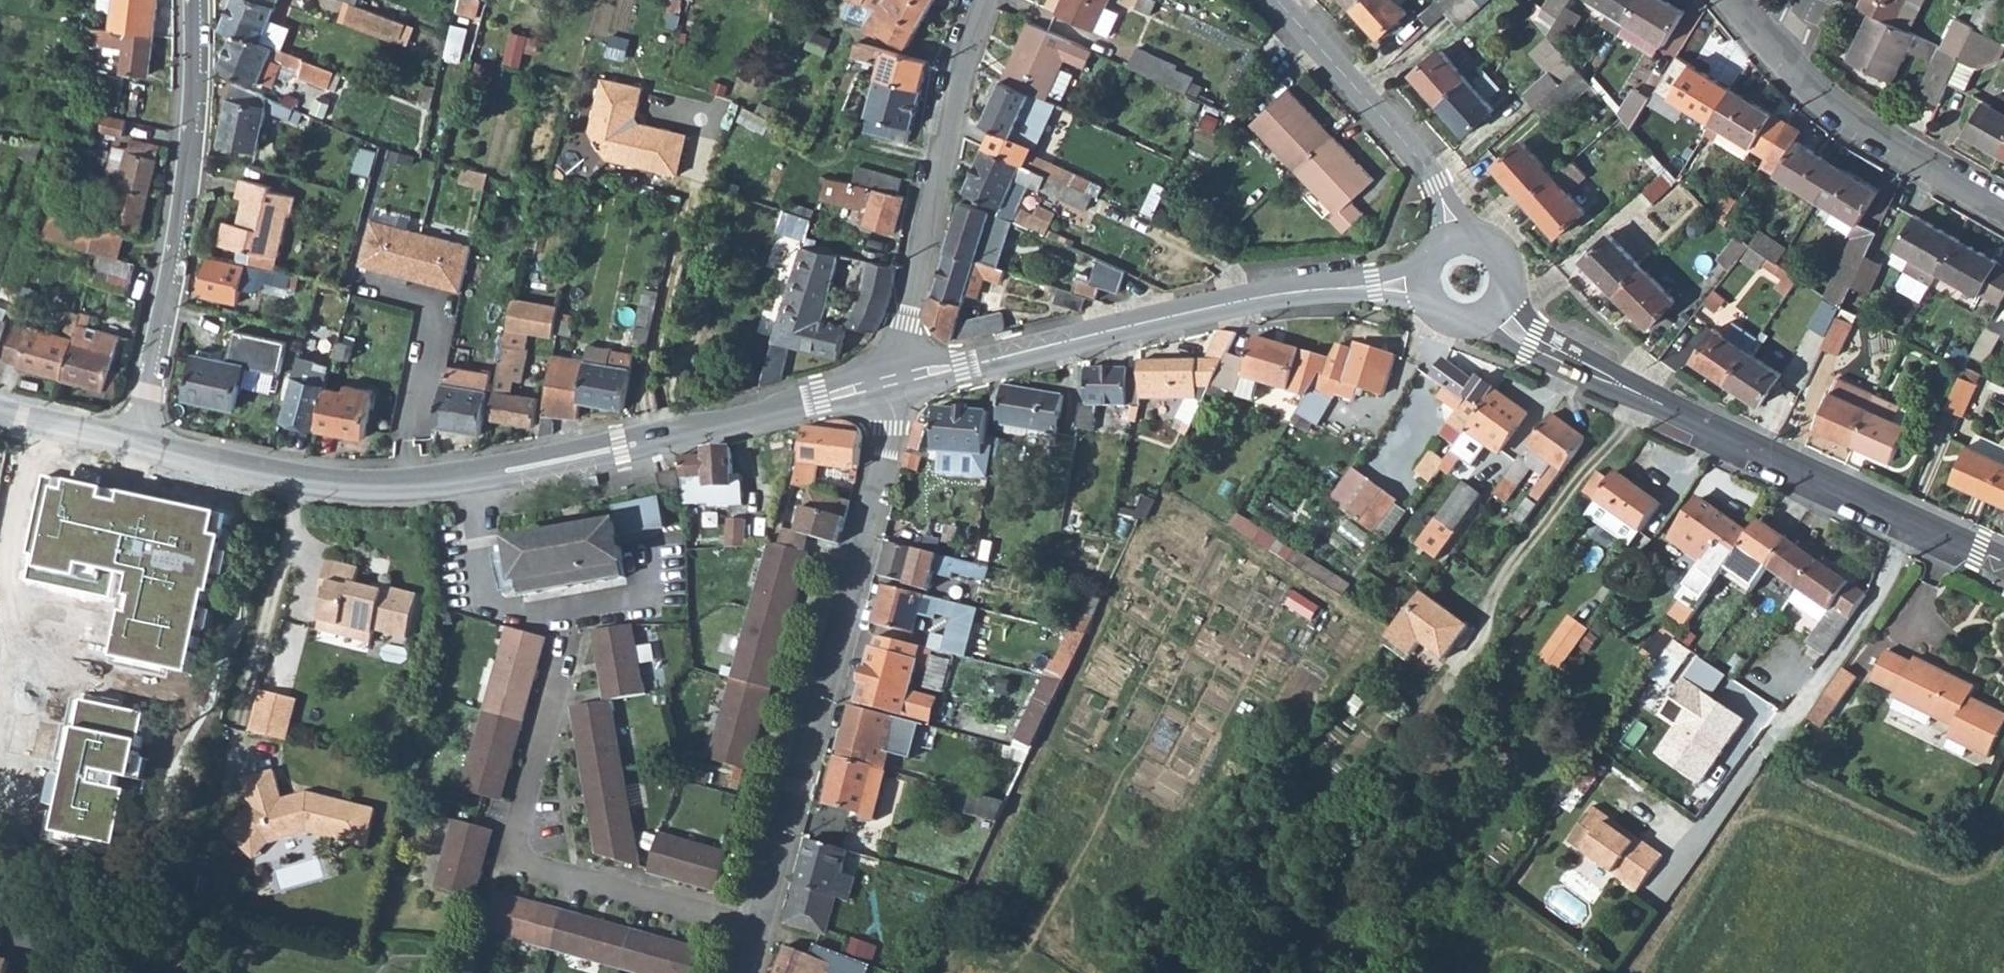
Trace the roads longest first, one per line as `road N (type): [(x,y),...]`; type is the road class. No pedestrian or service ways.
road 1 (residential): [(897,379),(895,427),(758,930)]
road 2 (tertiary): [(2003,562),(1554,351),(1499,309)]
road 3 (tertiary): [(1423,287),(1298,290),(897,379)]
road 4 (residential): [(758,930),(512,857),(568,633)]
road 5 (residential): [(135,443),(189,157),(194,0)]
road 6 (residential): [(897,379),(967,61),(988,0)]
road 7 (tertiary): [(482,476),(359,487),(135,443)]
road 8 (residential): [(1453,244),(1434,185),(1410,143),(1277,0)]
road 9 (residential): [(2003,211),(1859,131),(1782,49)]
road 10 (tertiary): [(897,379),(660,438)]
road 11 (tertiary): [(660,438),(637,454),(507,481),(482,476)]
road 12 (tertiary): [(660,438),(618,438),(507,461),(482,476)]
road 13 (tertiary): [(135,443),(0,416)]

